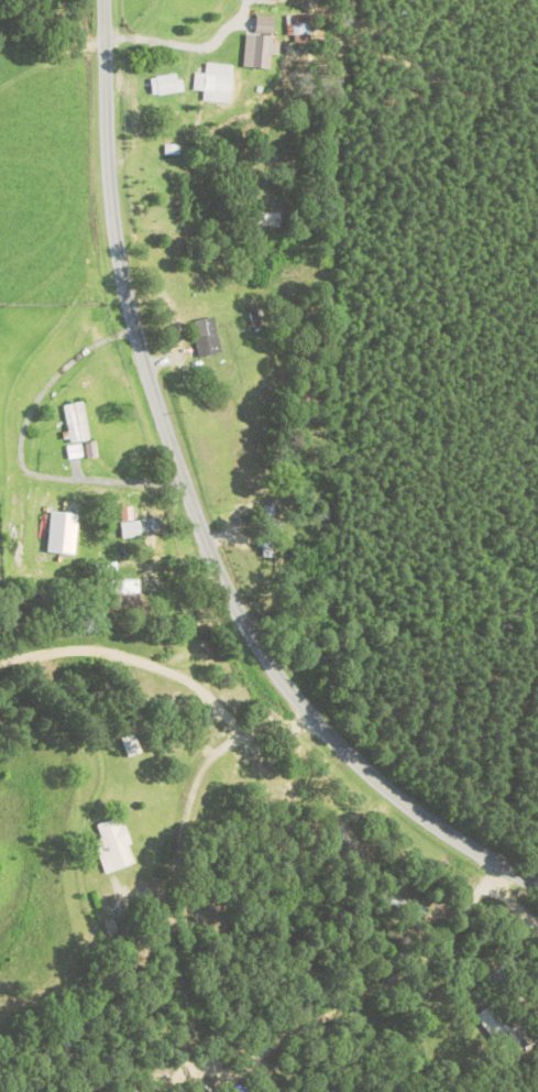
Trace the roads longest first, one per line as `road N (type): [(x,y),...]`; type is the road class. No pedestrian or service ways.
road 1 (residential): [(537,885),(370,775),(263,656),(223,586),(124,296),(109,196),(102,0)]
road 2 (residential): [(0,707),(263,656)]

